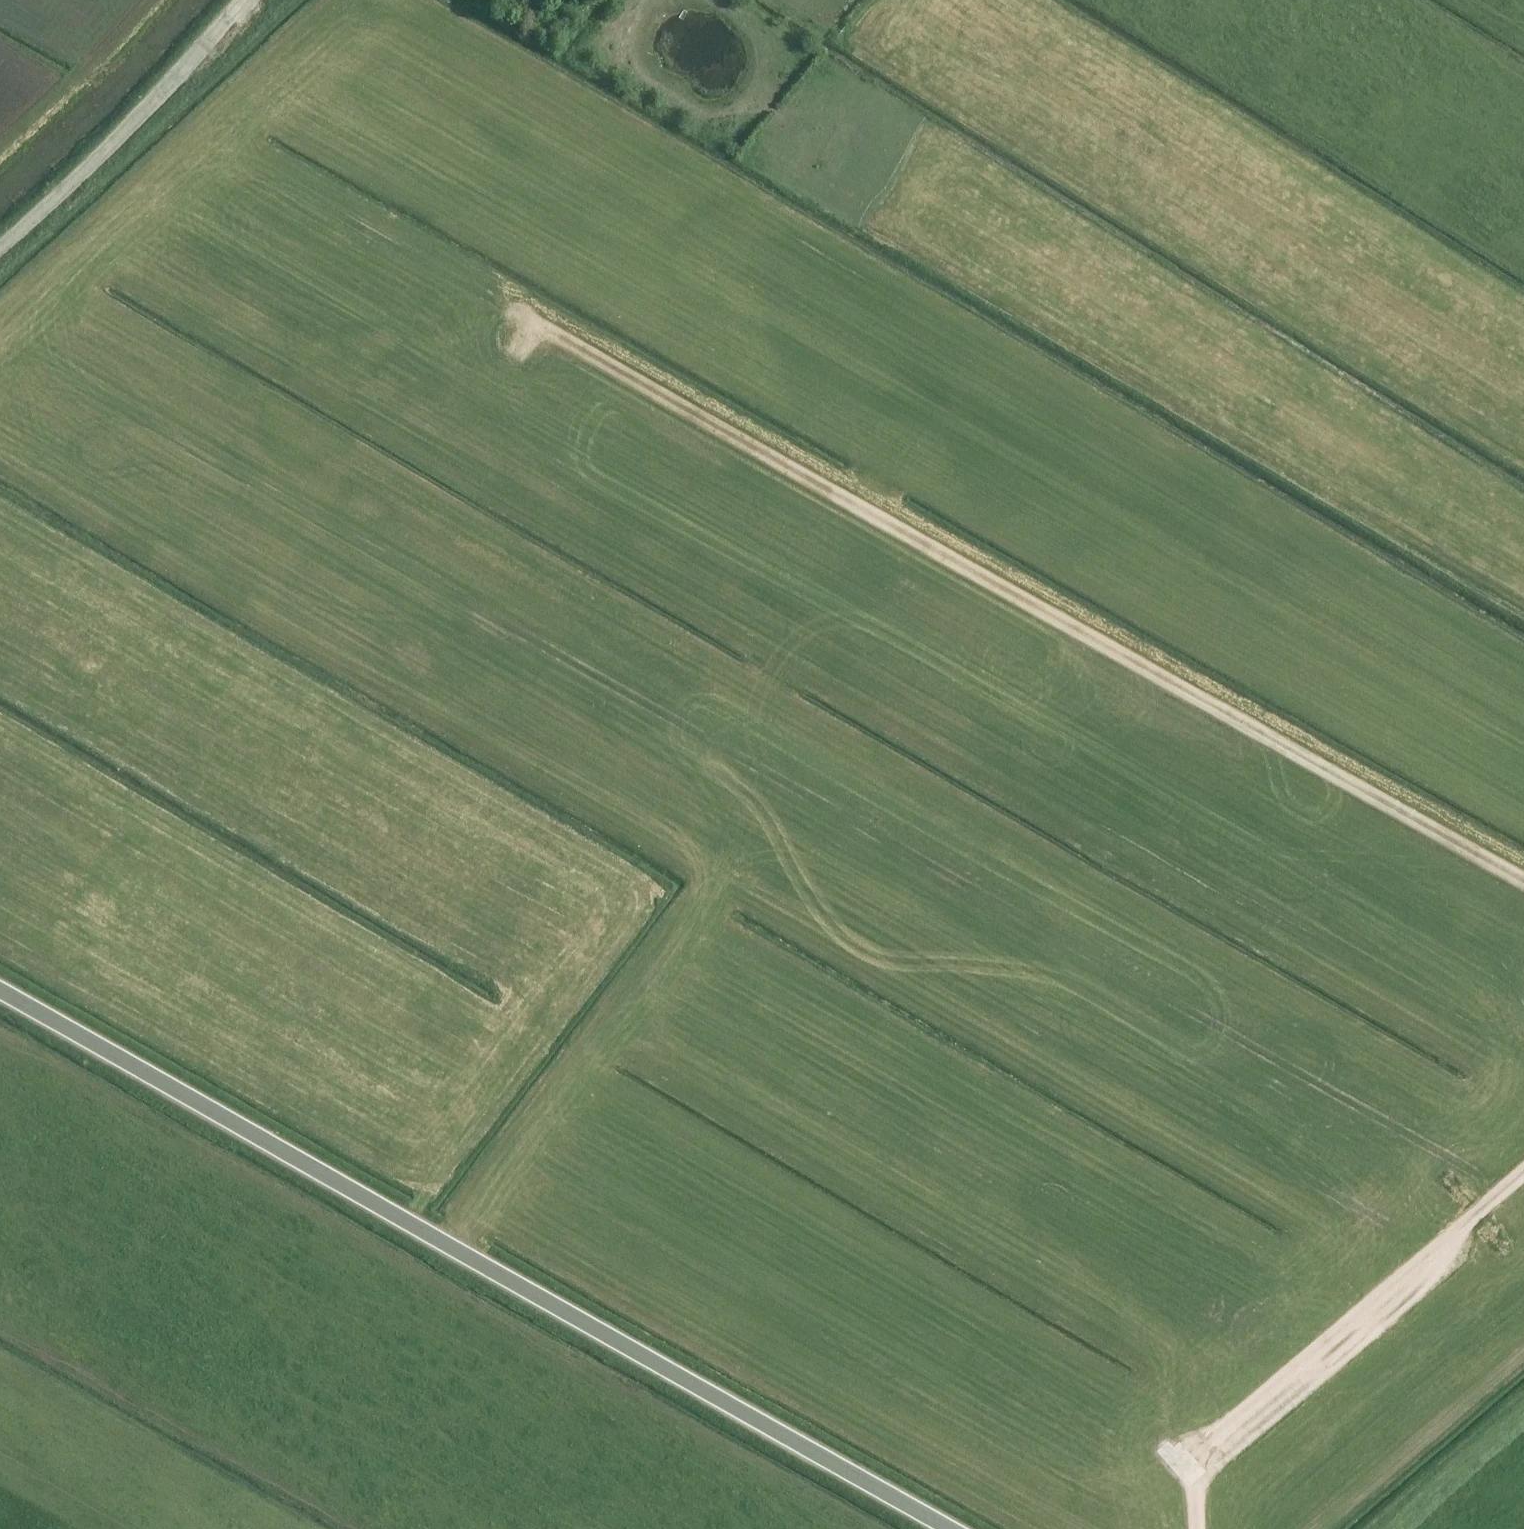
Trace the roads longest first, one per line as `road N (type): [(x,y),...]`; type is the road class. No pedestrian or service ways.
road 1 (tertiary): [(947,1528),(0,991)]
road 2 (track): [(0,249),(127,130),(244,0)]

